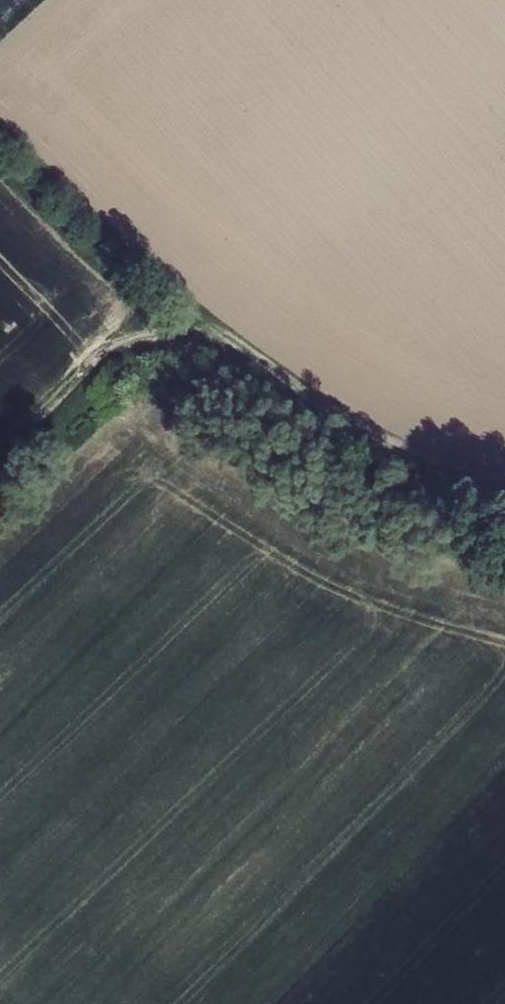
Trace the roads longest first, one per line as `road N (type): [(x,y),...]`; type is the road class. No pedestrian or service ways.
road 1 (track): [(0,455),(133,339),(172,321),(220,331),(377,442),(504,492)]

